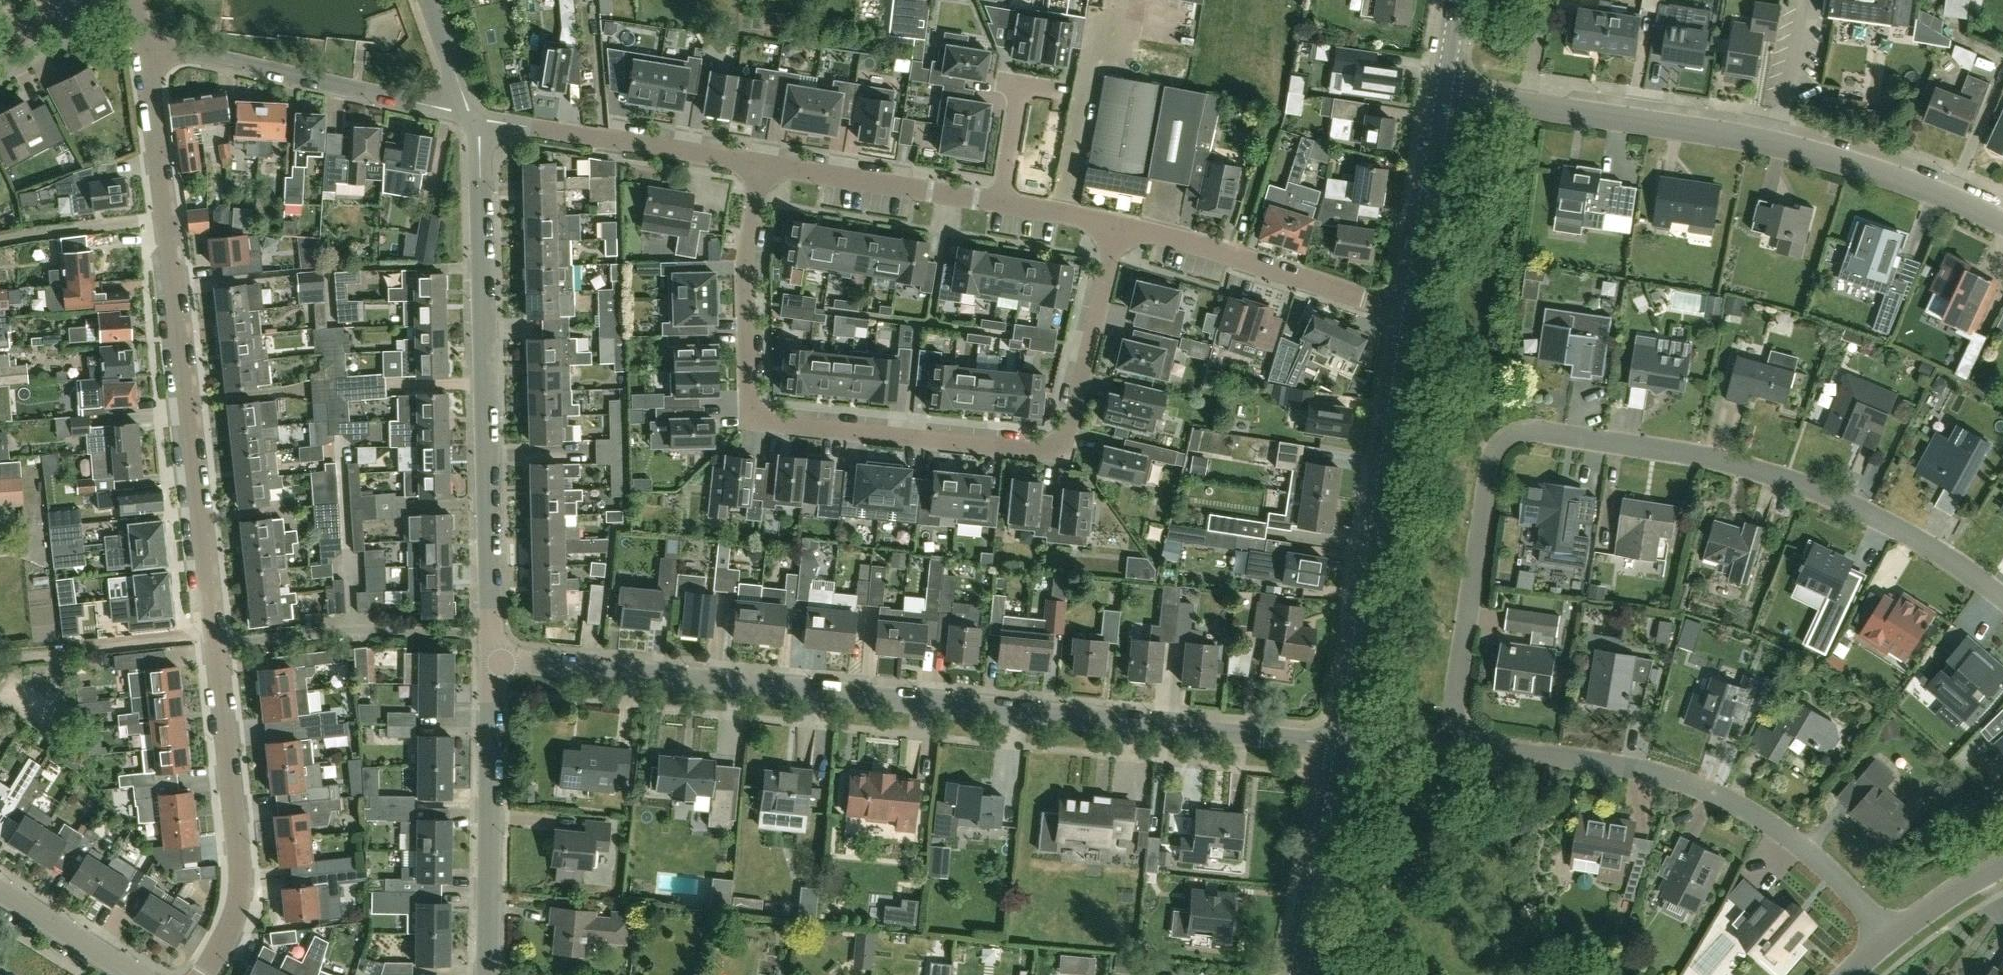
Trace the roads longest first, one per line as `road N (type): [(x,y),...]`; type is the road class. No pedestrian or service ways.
road 1 (residential): [(204,974),(231,929),(241,892),(146,42)]
road 2 (residential): [(1344,744),(493,659)]
road 3 (residential): [(1891,938),(1846,887),(1755,815),(1637,770),(1480,747),(1458,727),(1454,708),(1491,462),(1513,436),(1552,433)]
road 4 (residential): [(760,166),(745,260),(752,421),(1064,452),(1118,227)]
road 5 (residential): [(2002,222),(1942,194),(1778,144),(1445,93)]
road 6 (residential): [(493,659),(478,117)]
road 7 (residential): [(2002,600),(1899,528),(1811,489),(1703,456),(1552,433)]
road 8 (tertiary): [(1344,744),(1411,309)]
road 9 (residential): [(478,117),(146,42)]
road 10 (residential): [(488,974),(493,659)]
road 11 (residential): [(1411,309),(1118,227)]
road 12 (residential): [(760,166),(478,117)]
road 13 (residential): [(1000,205),(760,166)]
road 14 (tertiary): [(1294,974),(1344,744)]
road 15 (tertiary): [(1411,309),(1445,93)]
road 16 (residential): [(1000,205),(1019,86),(1063,93)]
road 17 (residential): [(135,974),(0,892)]
road 18 (residential): [(1891,938),(2002,866)]
road 19 (residential): [(478,117),(461,93),(429,0)]

